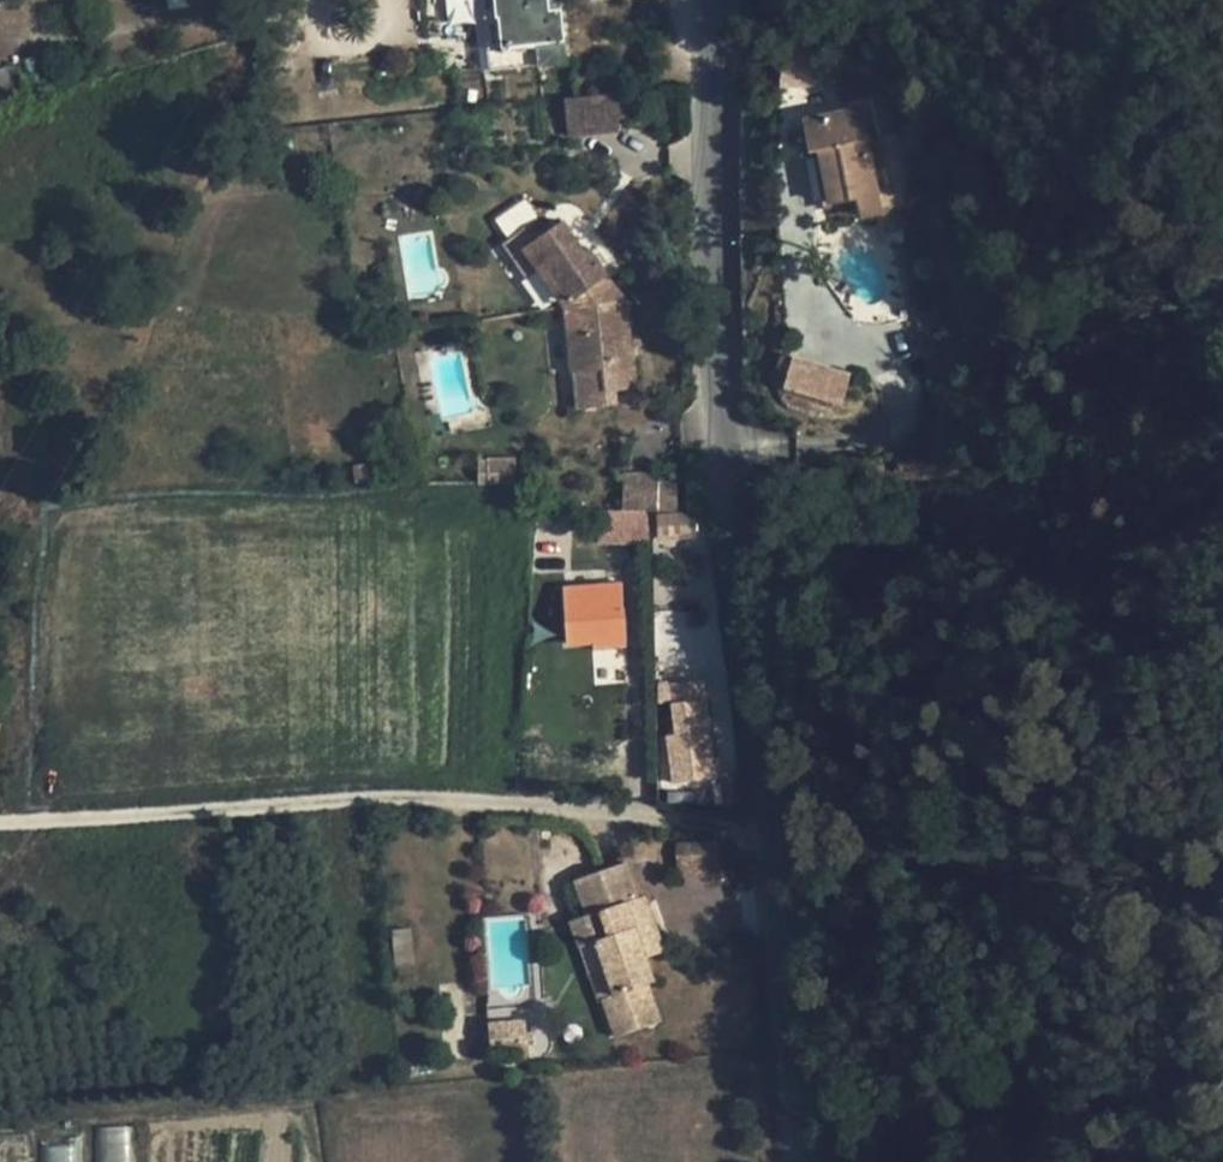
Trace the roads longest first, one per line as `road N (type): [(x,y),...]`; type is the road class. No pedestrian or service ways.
road 1 (residential): [(800,1161),(785,1058),(775,828),(716,313),(718,0)]
road 2 (track): [(775,828),(380,795),(0,824)]

